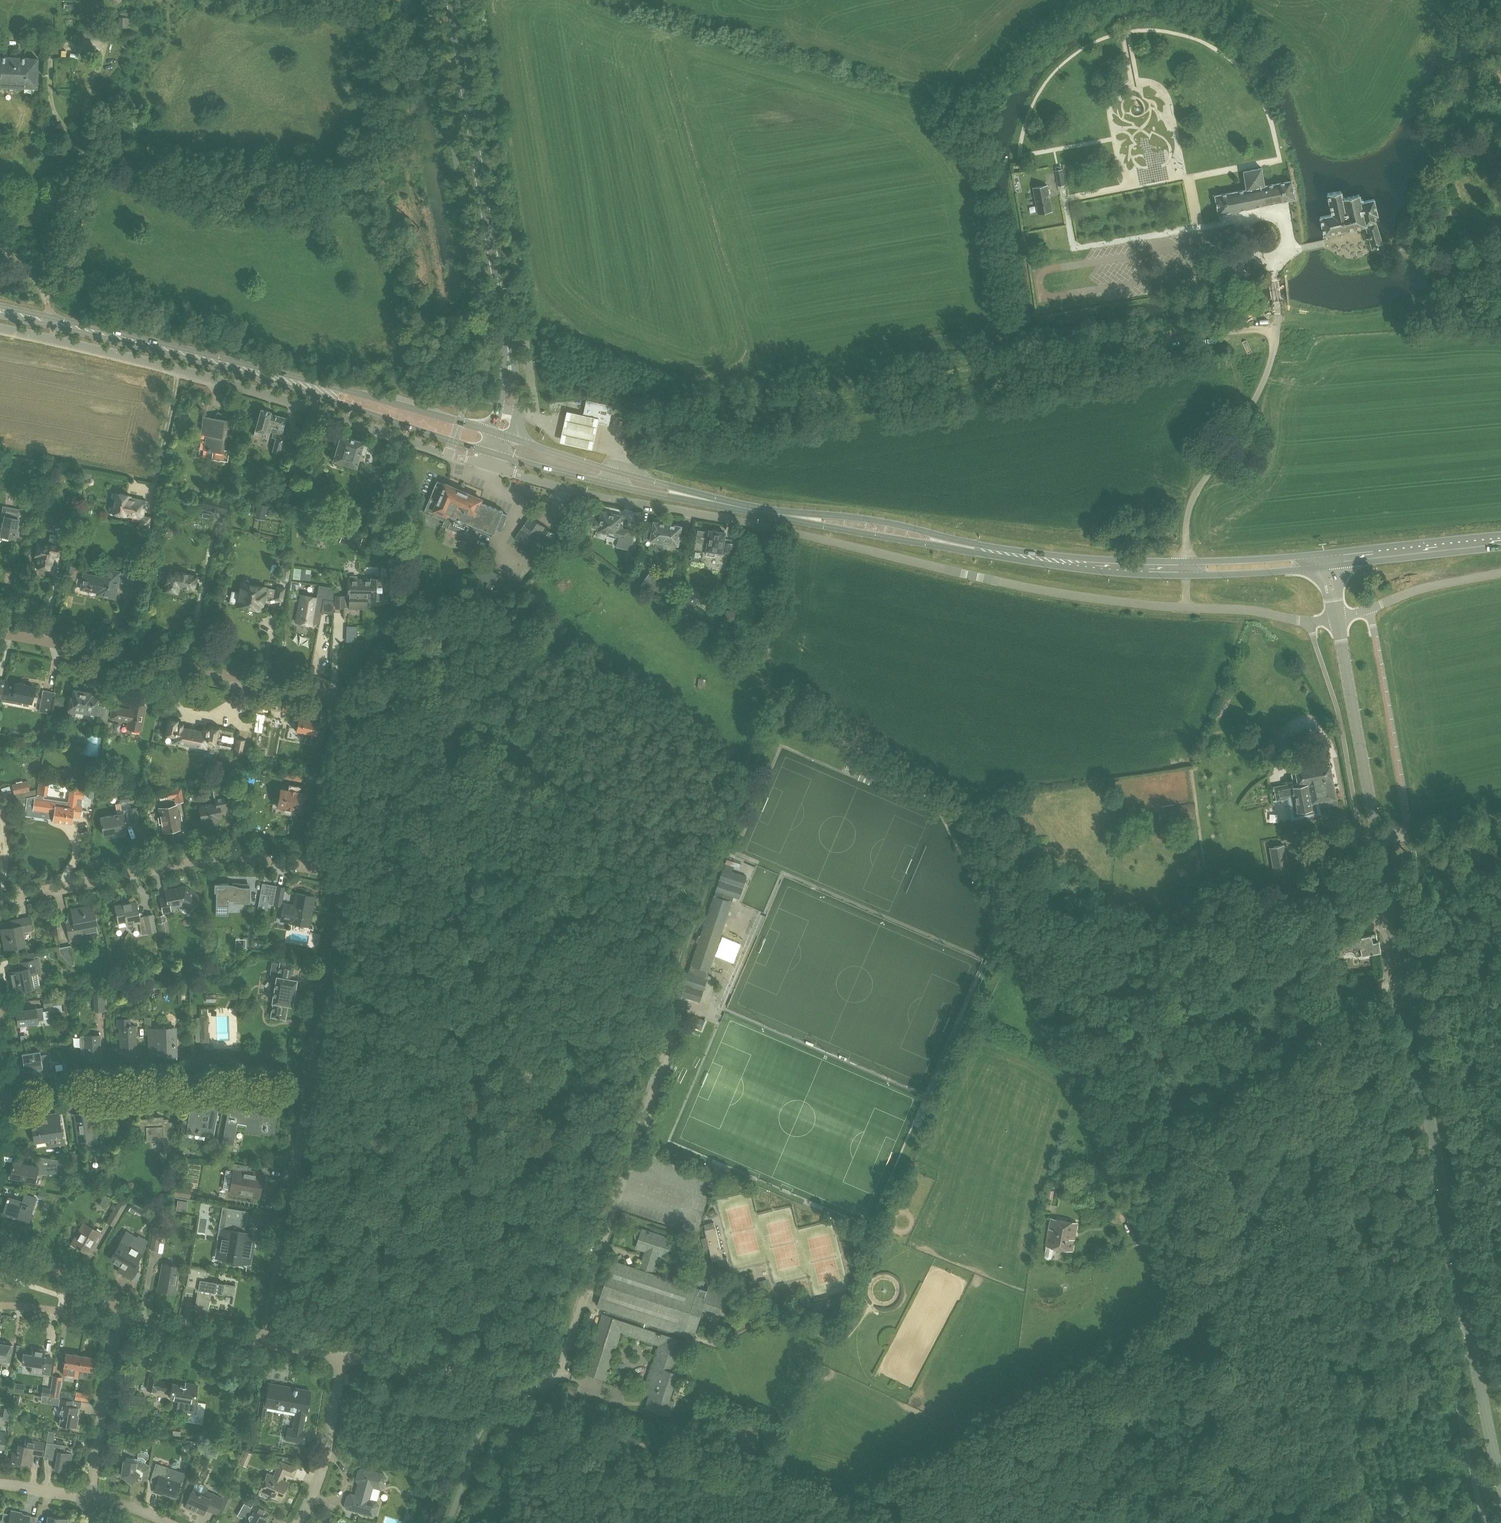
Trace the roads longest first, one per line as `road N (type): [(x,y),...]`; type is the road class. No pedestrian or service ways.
road 1 (unclassified): [(1184,607),(1022,586),(492,467)]
road 2 (tertiary): [(1500,1472),(1377,838)]
road 3 (residential): [(492,467),(215,379),(0,330)]
road 4 (primary): [(1184,569),(1074,565),(740,507)]
road 5 (residential): [(611,1212),(553,1385),(342,1356)]
road 6 (residential): [(0,632),(345,698)]
road 7 (tertiary): [(508,343),(451,0)]
road 8 (primary): [(186,354),(496,453)]
road 9 (primary): [(491,432),(186,354)]
road 10 (residential): [(0,900),(222,856),(308,868)]
road 11 (residential): [(1,1102),(97,1086),(199,1082),(307,1095)]
road 12 (residential): [(307,1095),(347,876),(308,868)]
road 13 (unclassified): [(1377,838),(1409,831),(1370,610)]
road 14 (unclassified): [(611,1212),(688,970)]
road 15 (residential): [(263,1342),(307,1095)]
road 16 (primary): [(496,453),(740,507)]
road 17 (primary): [(740,507),(510,438)]
road 18 (tertiary): [(1377,838),(1337,619)]
road 19 (residential): [(87,1500),(110,1360),(126,1313)]
road 20 (primary): [(186,354),(0,312)]
road 21 (residential): [(308,868),(345,698)]
road 22 (primary): [(1500,543),(1328,562)]
road 23 (residential): [(301,1522),(326,1453),(342,1356)]
road 24 (residential): [(345,698),(388,631),(392,556)]
road 25 (unclassified): [(1337,619),(1184,607)]
road 26 (residential): [(0,1240),(126,1313)]
road 27 (primary): [(1328,562),(1184,569)]
road 28 (residential): [(263,1342),(126,1313)]
road 29 (unclassified): [(1500,573),(1427,587),(1370,610)]

